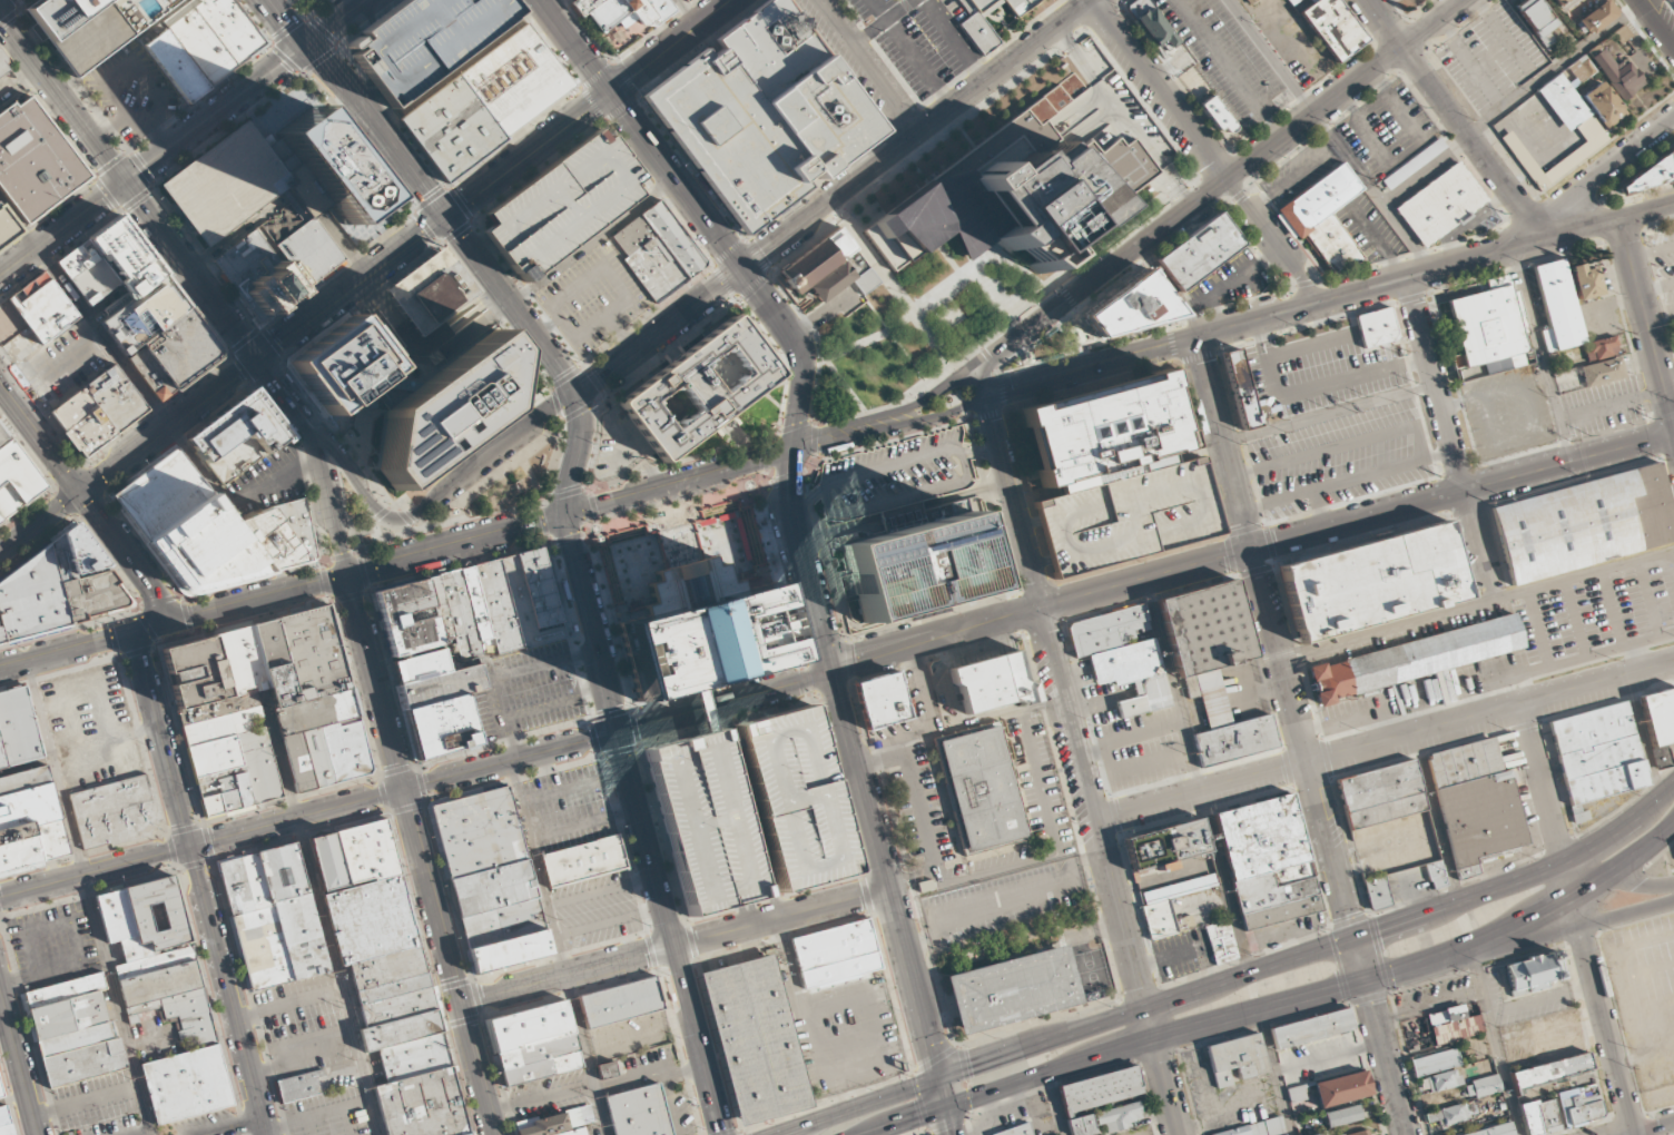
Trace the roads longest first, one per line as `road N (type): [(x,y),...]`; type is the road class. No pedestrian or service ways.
road 1 (residential): [(0,898),(1673,435)]
road 2 (primary): [(1673,788),(1593,847),(1497,890),(773,1134)]
road 3 (residential): [(1194,338),(1408,1134)]
road 4 (tertiary): [(0,667),(794,450)]
road 5 (primary): [(944,1107),(1447,955),(1573,894),(1673,826)]
road 6 (residential): [(986,395),(1180,1134)]
road 7 (secondary): [(944,1107),(797,533),(794,450)]
road 8 (residential): [(925,412),(1540,241)]
road 9 (secondary): [(564,516),(723,1134)]
road 10 (tertiary): [(925,412),(1404,48)]
road 11 (residential): [(1095,825),(1673,665)]
road 12 (secondary): [(736,0),(262,357)]
road 13 (tertiary): [(346,578),(496,1134)]
road 14 (primary): [(147,628),(136,653),(267,1134)]
road 15 (secondary): [(268,0),(336,75),(574,393)]
road 16 (residential): [(0,272),(367,0)]
road 17 (residential): [(1091,366),(818,0)]
road 18 (tertiary): [(1099,0),(742,269)]
road 19 (residential): [(1520,703),(1637,1134)]
road 20 (residential): [(461,1004),(888,889)]
road 21 (tertiary): [(262,357),(0,15)]
road 22 (residential): [(1318,304),(1095,0)]
road 23 (tertiary): [(574,393),(400,520),(376,509),(309,427)]
road 24 (secondary): [(742,269),(541,0)]
road 25 (residential): [(1409,278),(1489,595)]
road 26 (residential): [(1540,241),(1404,48)]
road 27 (secondary): [(262,357),(81,492)]
road 28 (residential): [(1577,461),(1516,249)]
road 29 (tertiary): [(1469,946),(1577,928),(1673,899)]
road 30 (tertiary): [(742,269),(574,393)]
road 31 (residential): [(1621,219),(1673,418)]
road 32 (secondary): [(794,450),(799,352),(742,269)]
road 33 (residential): [(1540,241),(1581,190),(1673,119)]
road 34 (primary): [(147,628),(157,596),(81,492)]
road 35 (tertiary): [(346,578),(309,427)]
road 36 (tertiary): [(0,984),(40,1134)]
road 37 (primary): [(81,492),(0,382)]
road 38 (tertiary): [(794,450),(925,412)]
road 39 (secondary): [(574,393),(580,430),(564,516)]

